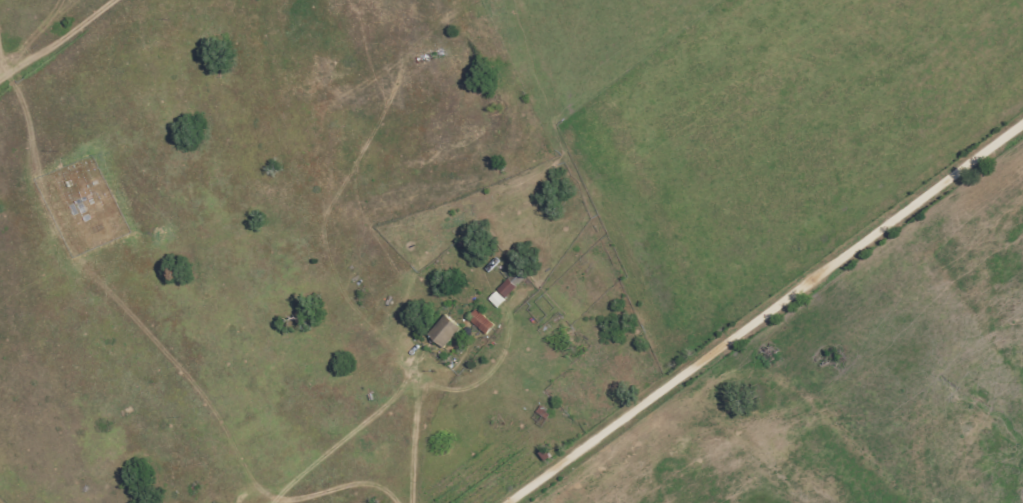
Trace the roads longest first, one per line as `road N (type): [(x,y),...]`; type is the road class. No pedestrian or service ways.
road 1 (residential): [(0,83),(78,143),(407,326),(526,346),(729,304),(763,313)]
road 2 (residential): [(501,502),(580,438),(871,242),(1022,124)]
road 3 (residential): [(116,0),(0,69)]

